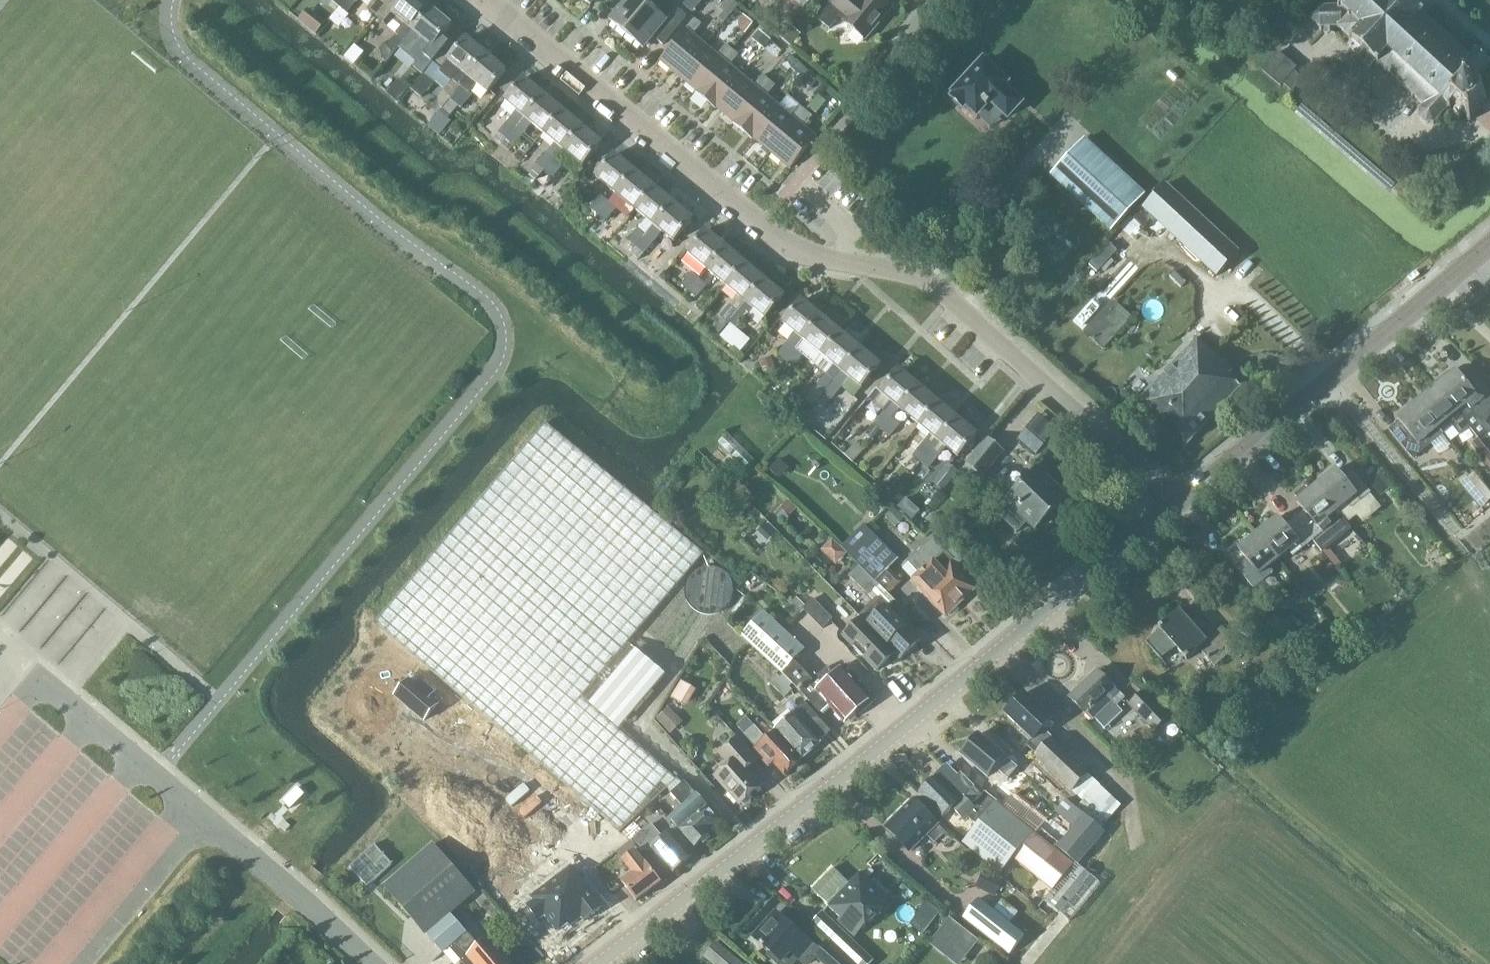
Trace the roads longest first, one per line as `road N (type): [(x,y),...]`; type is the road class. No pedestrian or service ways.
road 1 (residential): [(1181,502),(928,293),(866,266),(804,266),(769,248),(478,0)]
road 2 (tertiary): [(603,963),(750,858),(1181,502)]
road 3 (residential): [(43,678),(373,963)]
road 4 (tertiary): [(1181,502),(1489,241)]

